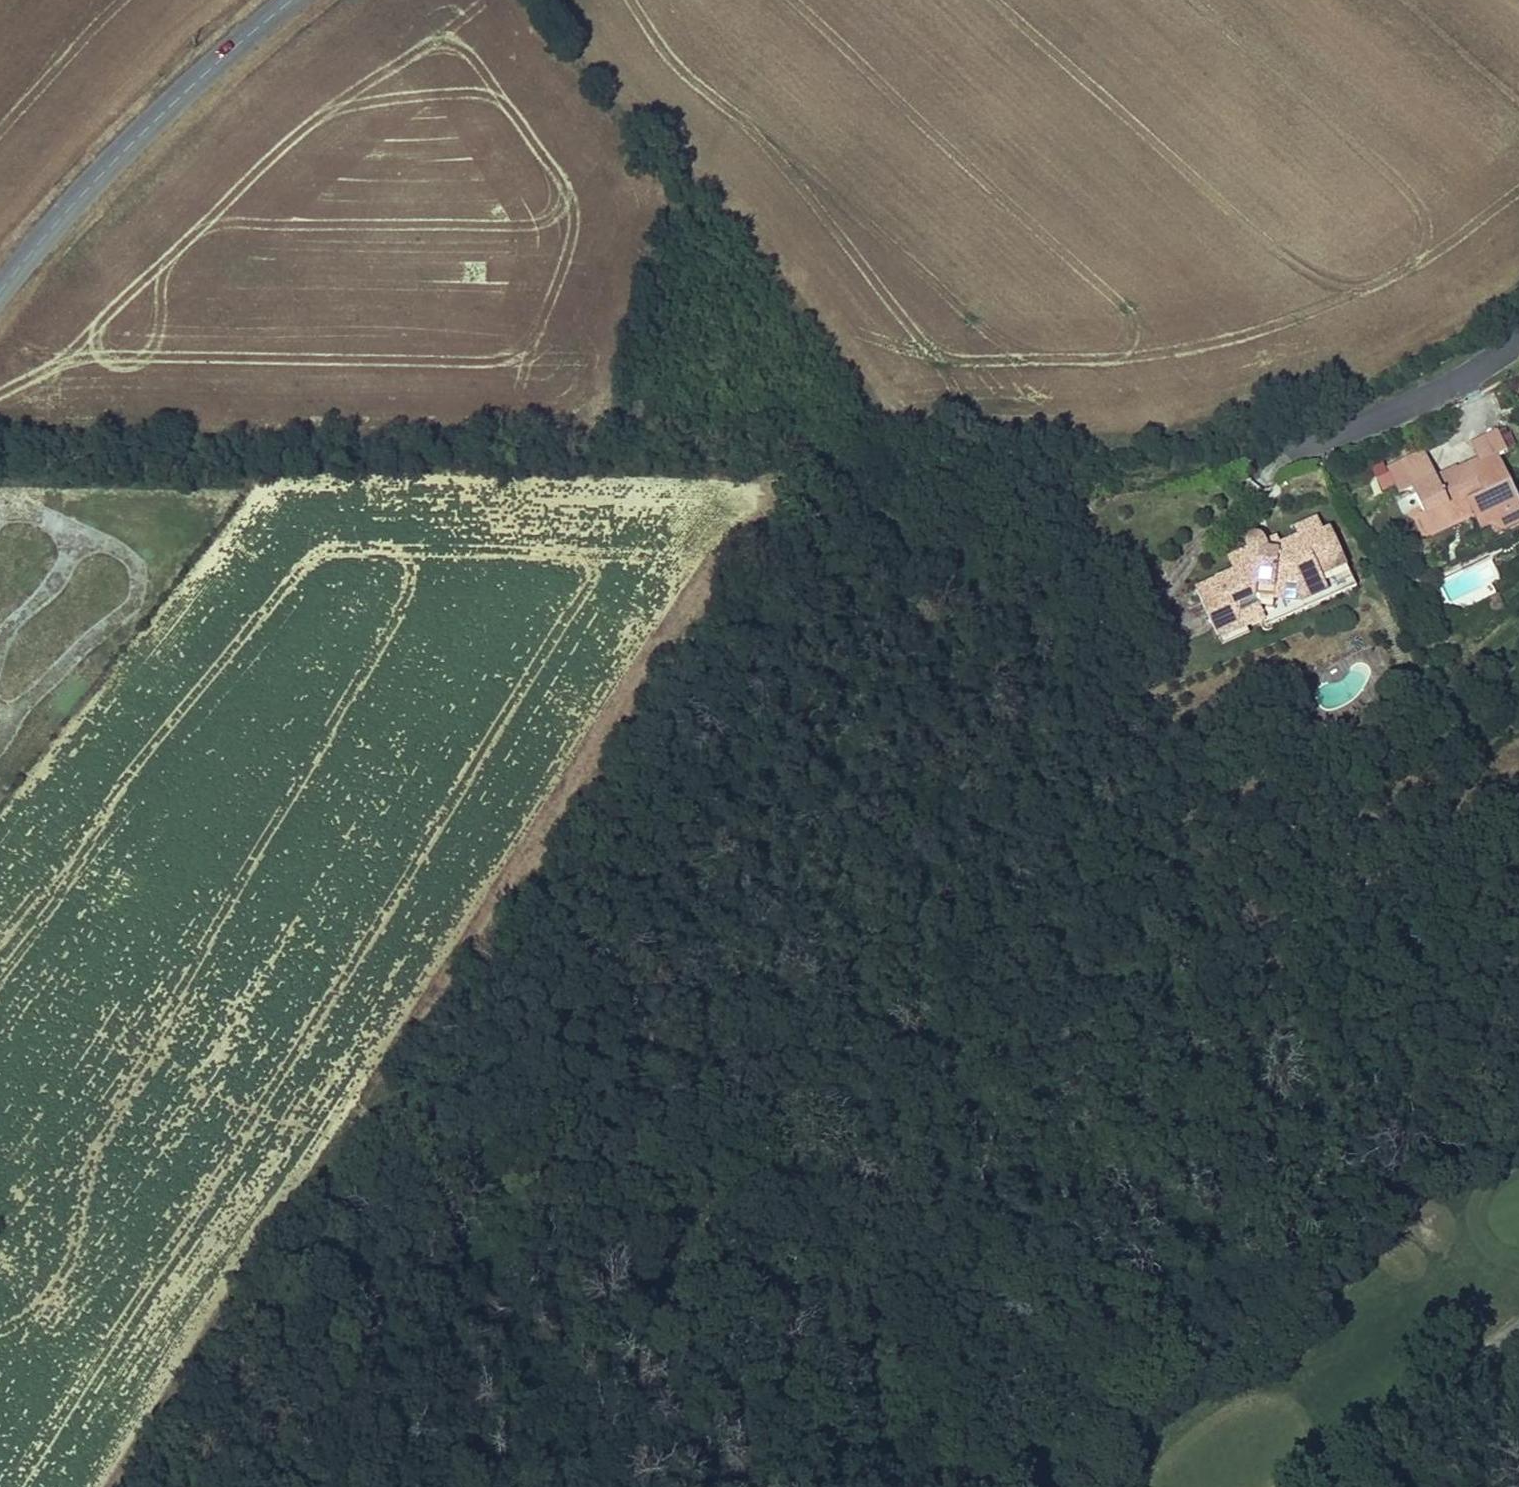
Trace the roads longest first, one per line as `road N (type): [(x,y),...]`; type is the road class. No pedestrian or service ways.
road 1 (tertiary): [(289,0),(151,121),(0,289)]
road 2 (residential): [(1257,455),(1373,425),(1518,340)]

